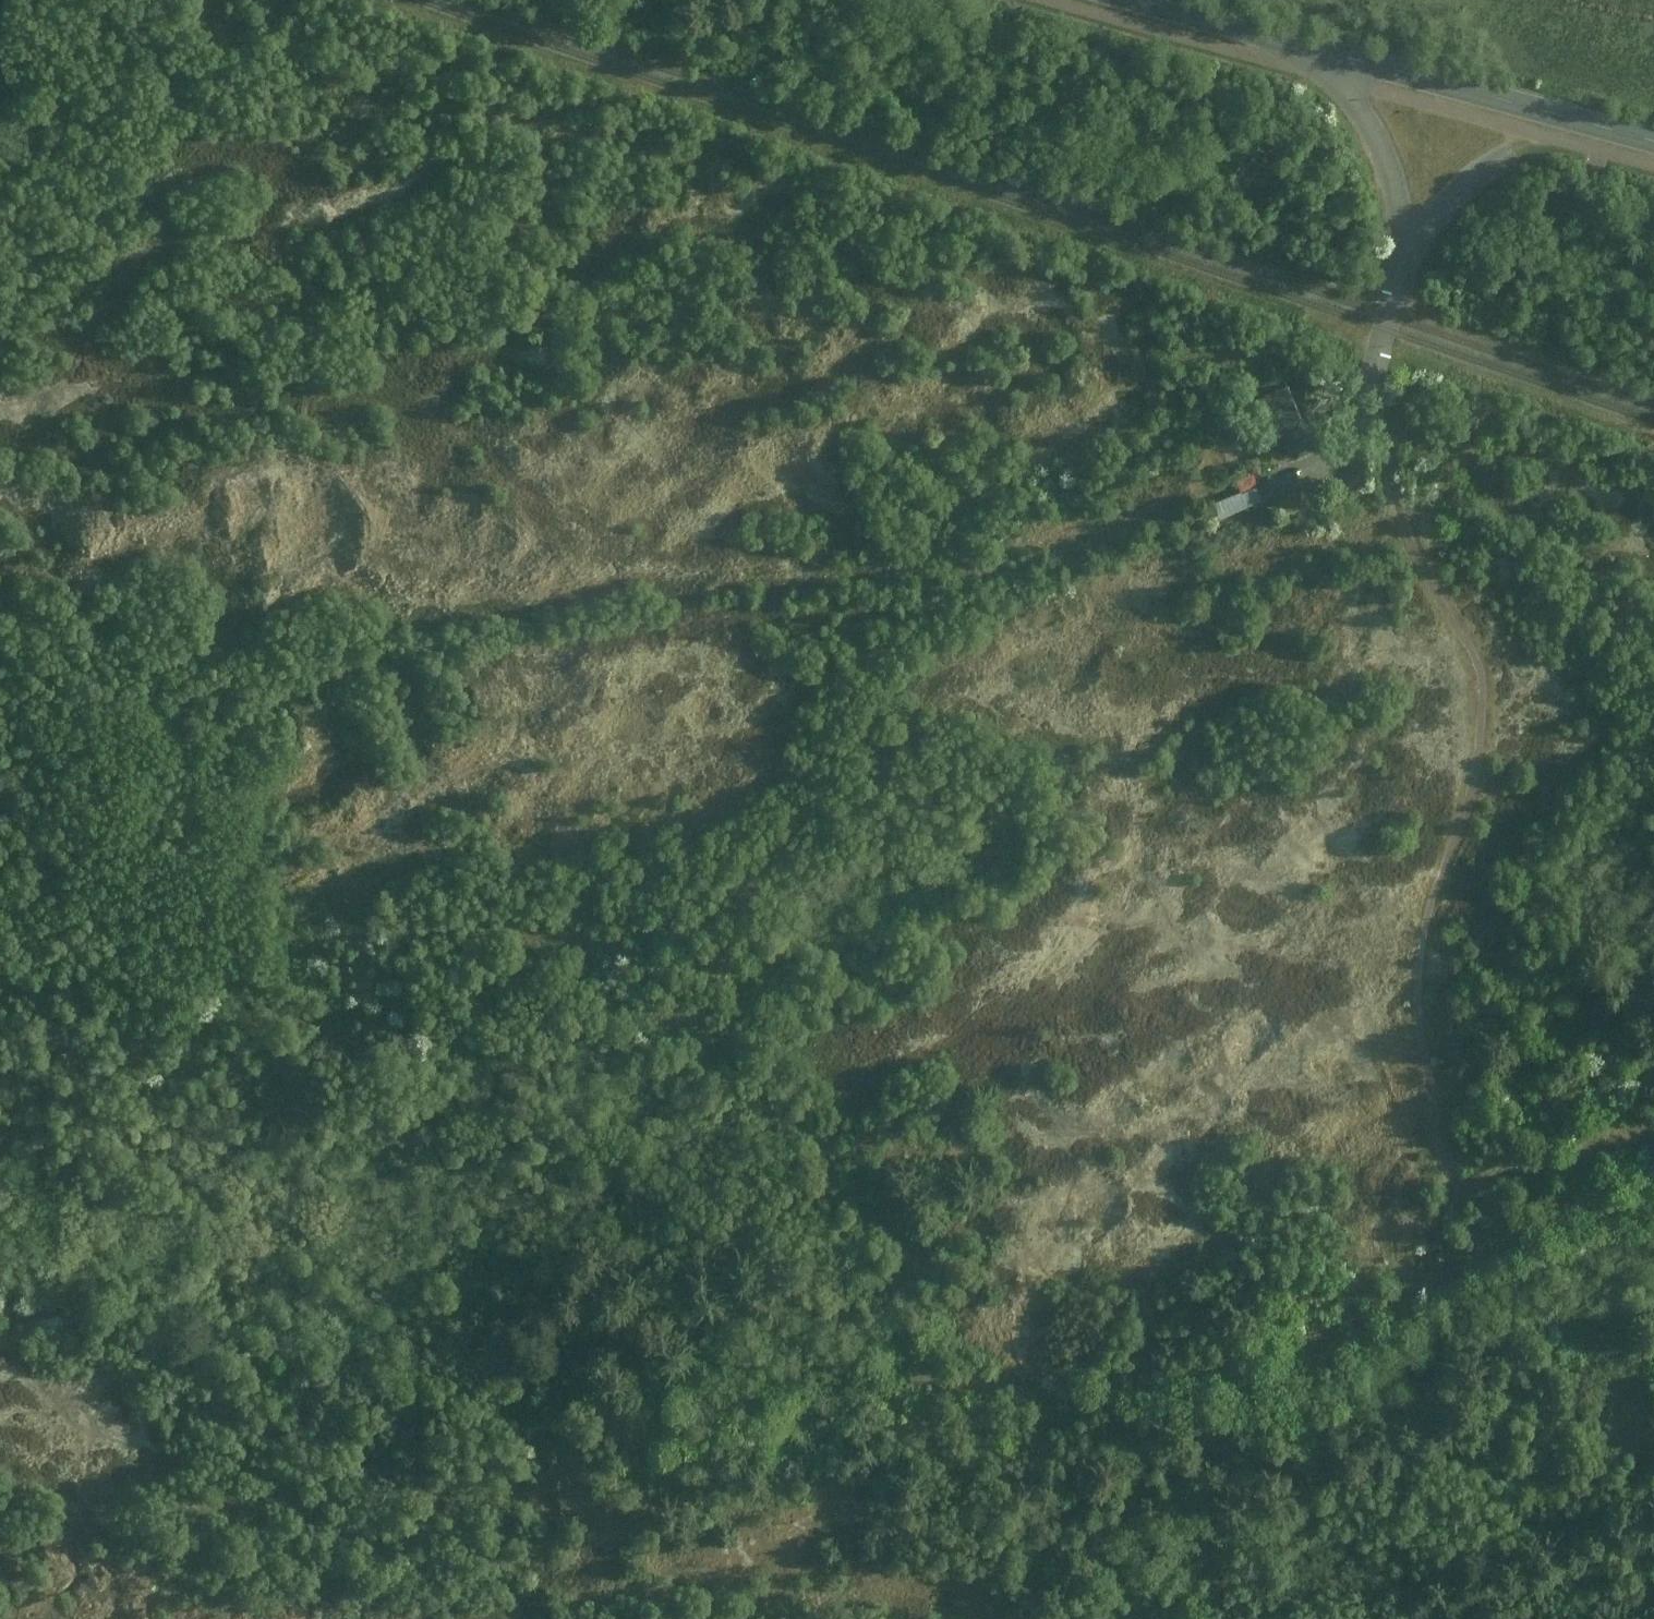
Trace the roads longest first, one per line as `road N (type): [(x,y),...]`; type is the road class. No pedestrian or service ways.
road 1 (tertiary): [(1653,139),(1144,0)]

